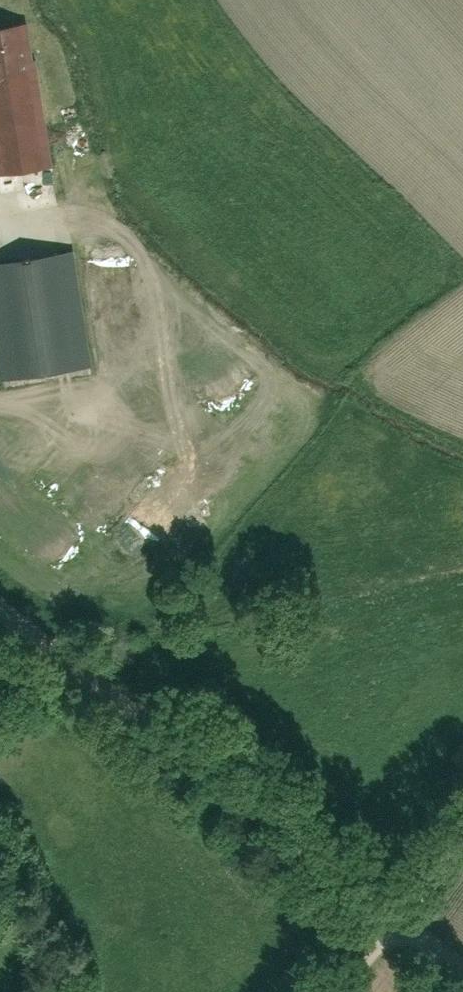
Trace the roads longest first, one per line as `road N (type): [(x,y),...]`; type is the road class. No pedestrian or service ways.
road 1 (residential): [(85,679),(215,765),(392,921)]

